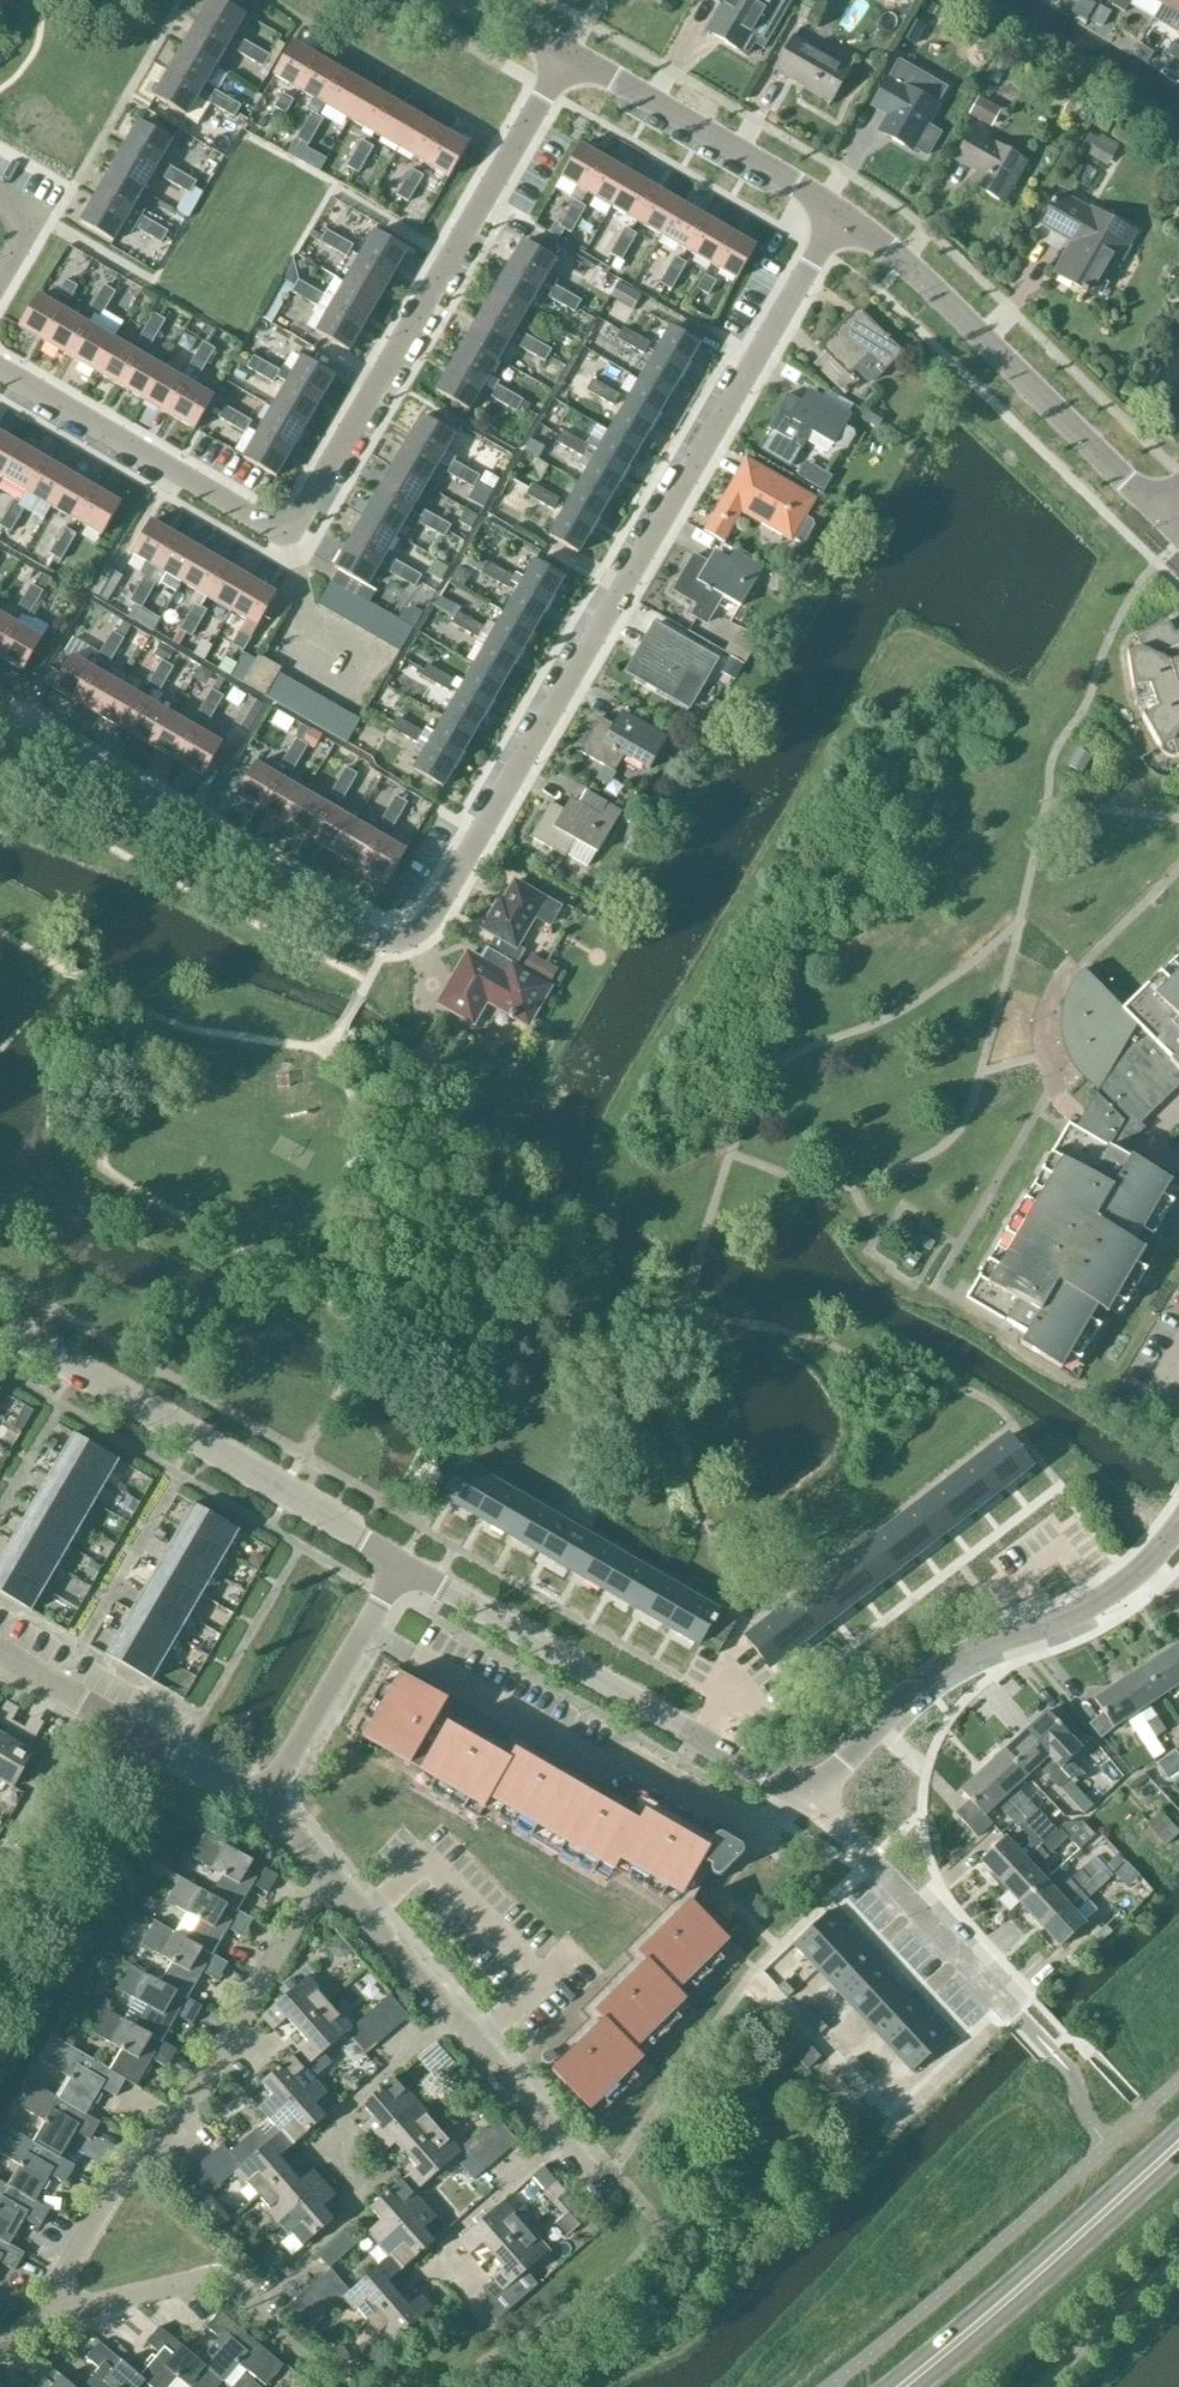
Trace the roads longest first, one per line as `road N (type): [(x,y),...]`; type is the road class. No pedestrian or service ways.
road 1 (residential): [(0,370),(250,521),(285,527),(301,520),(569,54)]
road 2 (residential): [(393,941),(433,918),(841,209)]
road 3 (unclassified): [(42,2325),(115,2183),(199,2094),(308,1901),(330,1880)]
road 4 (unclassified): [(807,1799),(400,1565)]
road 5 (residential): [(807,1799),(932,1674),(1114,1594),(1178,1528)]
road 6 (unclassified): [(400,1565),(350,1528),(0,1325)]
road 7 (residential): [(393,941),(368,937),(0,724)]
road 8 (residential): [(1165,518),(917,269),(841,209)]
road 9 (primary): [(902,2386),(1178,2144)]
road 10 (residential): [(841,209),(569,54)]
road 11 (residential): [(42,2325),(211,2278),(228,2281),(258,2308),(313,2262)]
road 12 (residential): [(1019,2015),(807,1799)]
road 13 (unclassified): [(273,1800),(283,1768),(400,1565)]
road 14 (unclassified): [(0,1949),(128,1728)]
road 15 (unclassified): [(602,2192),(453,2019)]
road 16 (unclassified): [(453,2019),(330,1880)]
road 17 (unclassified): [(273,1800),(224,1785),(128,1728)]
road 18 (unclassified): [(128,1728),(0,1653)]

